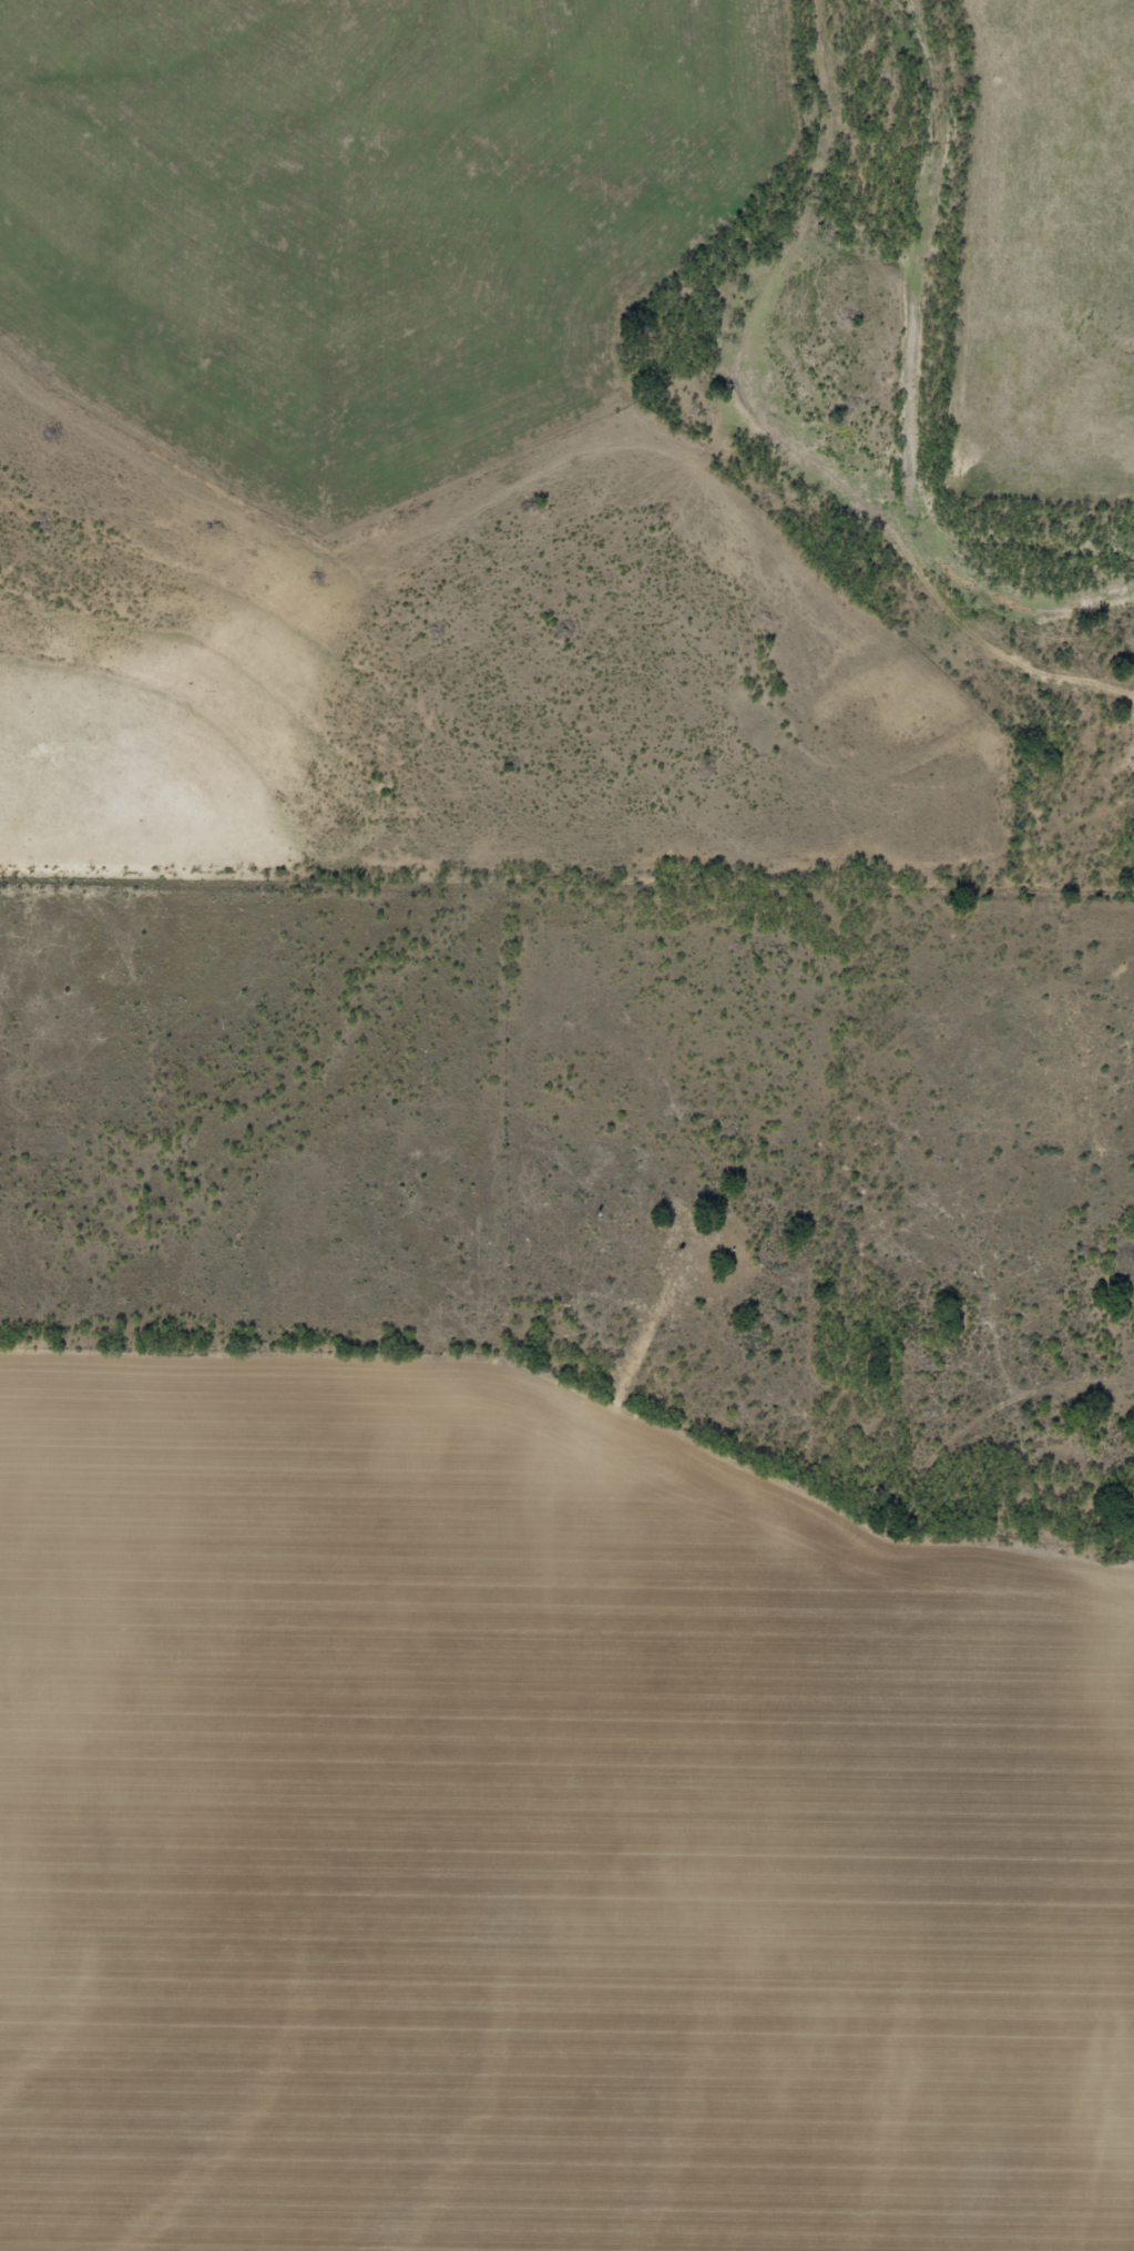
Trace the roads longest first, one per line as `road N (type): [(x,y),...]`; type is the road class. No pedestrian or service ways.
road 1 (track): [(1133,922),(0,900)]

